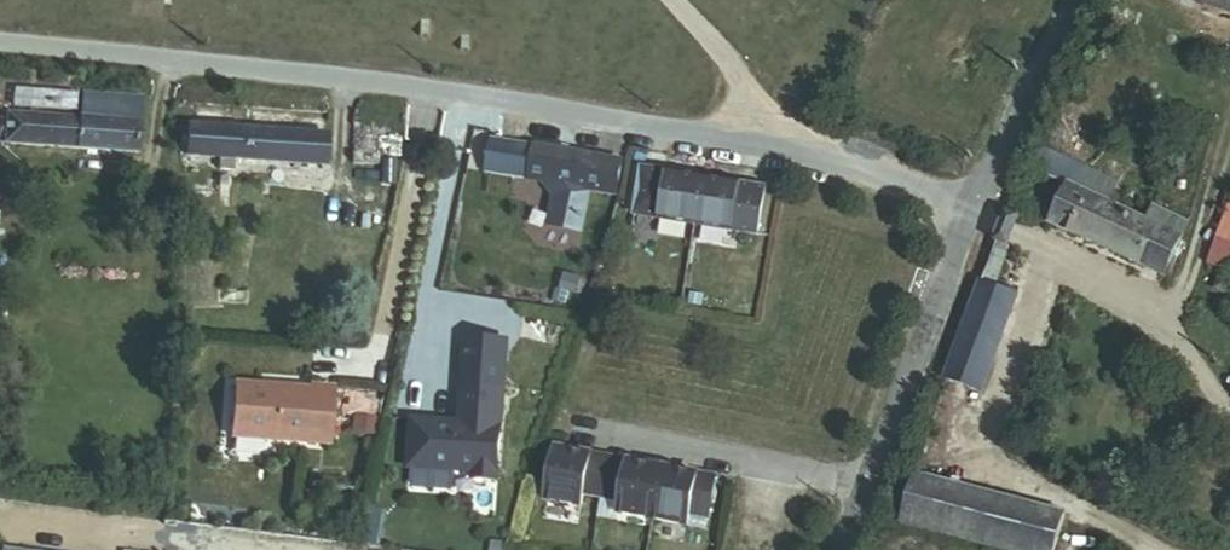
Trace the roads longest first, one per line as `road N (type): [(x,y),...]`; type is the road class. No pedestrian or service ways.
road 1 (unclassified): [(0,48),(157,59),(754,139),(976,202)]
road 2 (residential): [(976,202),(837,549)]
road 3 (residential): [(1077,0),(976,202)]
road 4 (track): [(670,0),(720,55),(779,144)]

